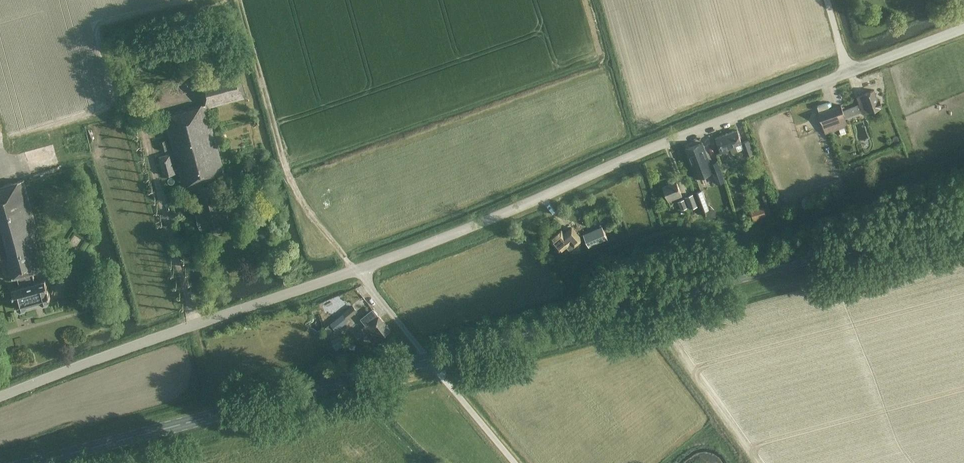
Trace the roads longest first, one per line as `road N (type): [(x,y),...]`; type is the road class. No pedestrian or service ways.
road 1 (unclassified): [(0,397),(525,205),(963,31)]
road 2 (primary): [(32,462),(963,217)]

